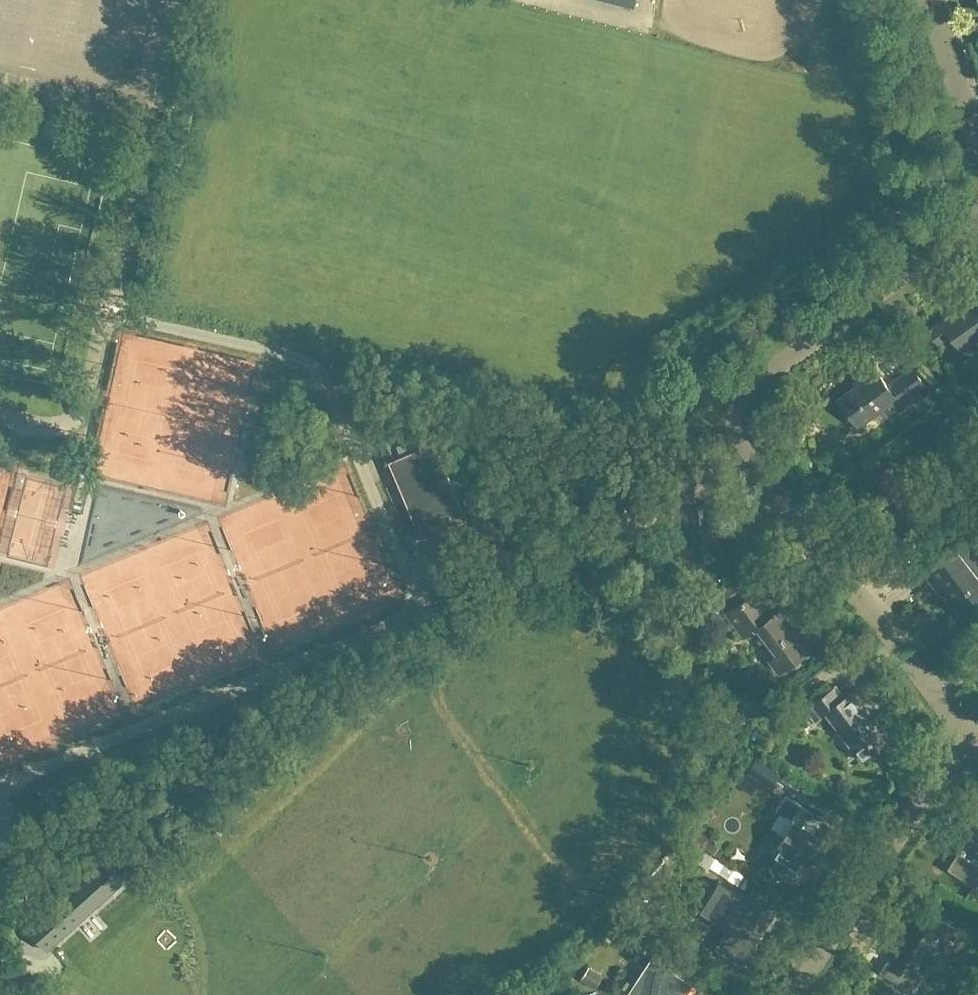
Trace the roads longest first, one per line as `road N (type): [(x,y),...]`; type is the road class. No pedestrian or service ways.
road 1 (residential): [(966,732),(741,444),(735,423),(750,385),(977,225)]
road 2 (residential): [(791,994),(966,732)]
road 3 (residential): [(977,144),(929,0)]

